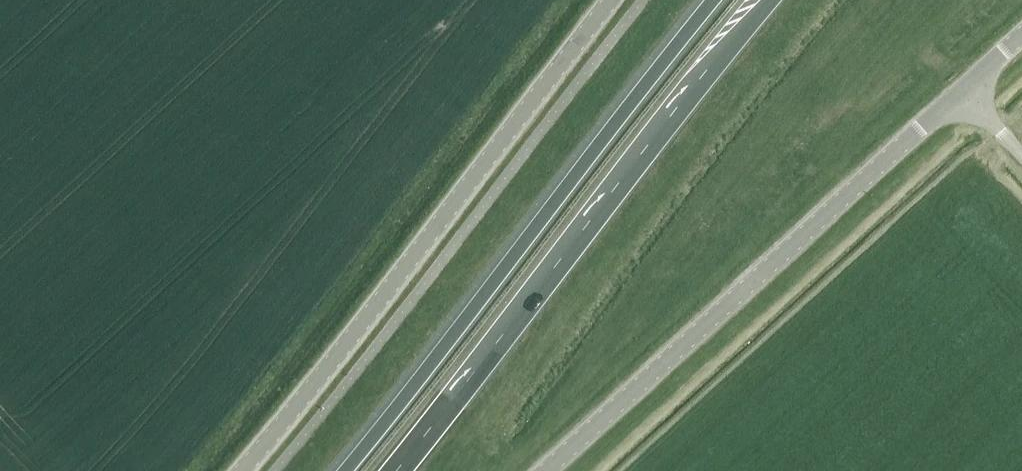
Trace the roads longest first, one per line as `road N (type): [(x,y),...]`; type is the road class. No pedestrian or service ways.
road 1 (trunk): [(395,470),(658,127),(770,0)]
road 2 (unclassified): [(243,470),(611,0)]
road 3 (trunk): [(714,0),(346,470)]
road 4 (unclassified): [(546,470),(961,92)]

